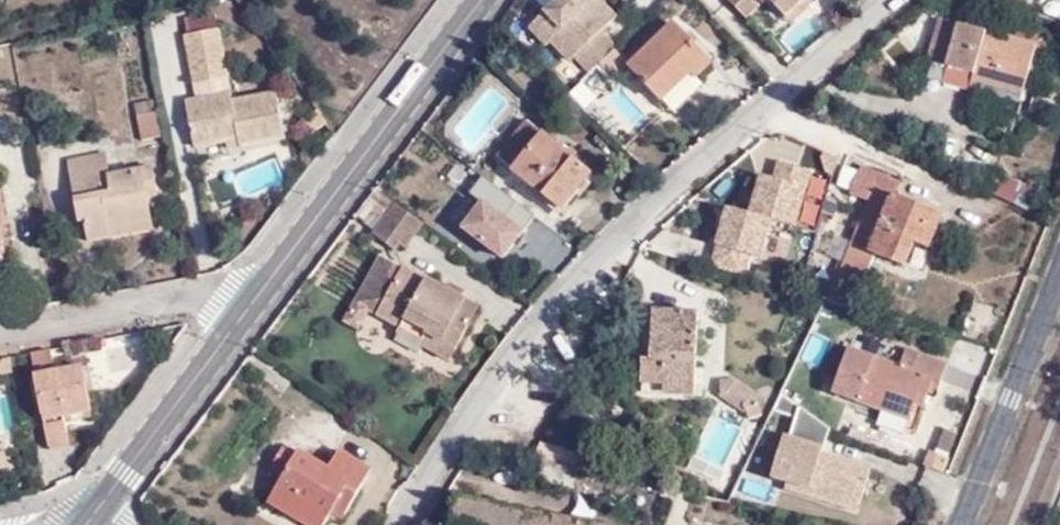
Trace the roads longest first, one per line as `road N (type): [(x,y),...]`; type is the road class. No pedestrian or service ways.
road 1 (residential): [(408,524),(441,467),(561,306),(647,213),(886,0)]
road 2 (unclassified): [(484,0),(243,313)]
road 3 (tertiary): [(1059,274),(958,524)]
road 4 (residential): [(243,313),(219,296),(200,294),(0,335)]
road 5 (unclassified): [(243,313),(95,515)]

